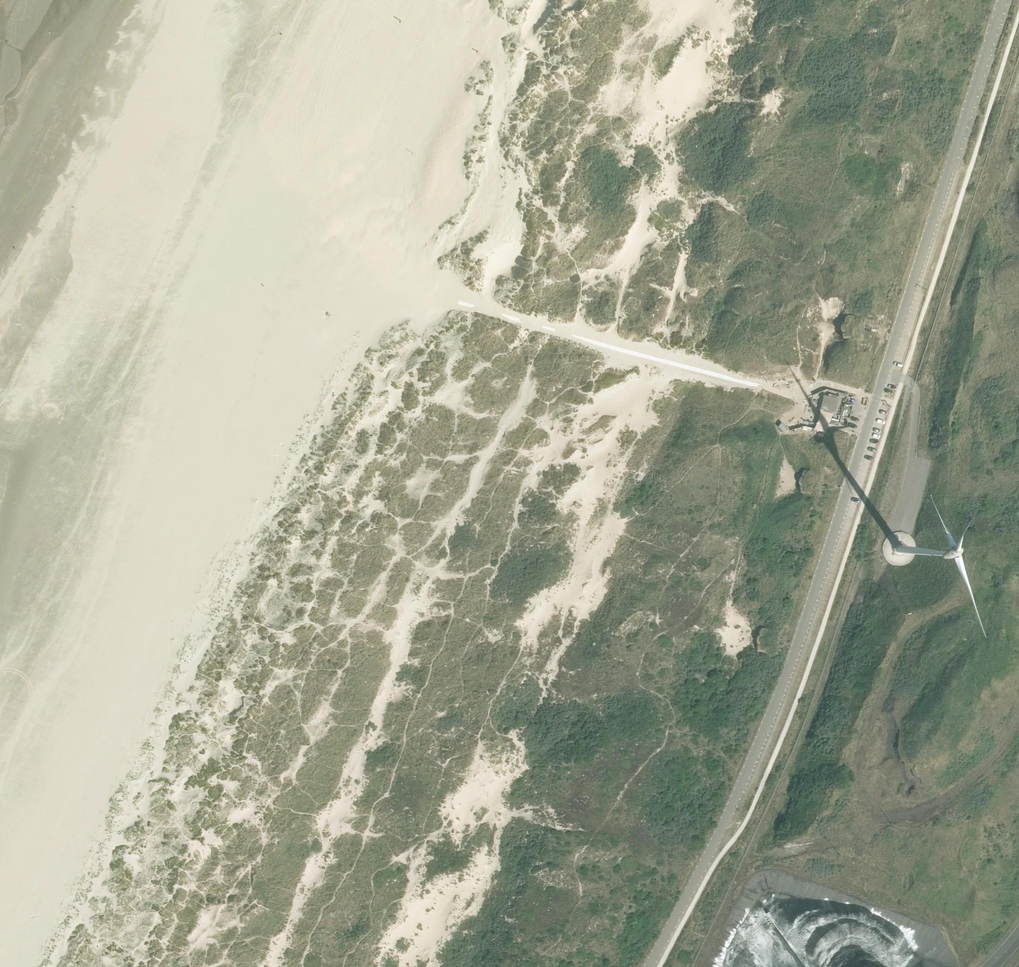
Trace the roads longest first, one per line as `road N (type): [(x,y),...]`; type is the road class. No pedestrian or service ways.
road 1 (unclassified): [(648,966),(725,825),(797,647),(1003,0)]

